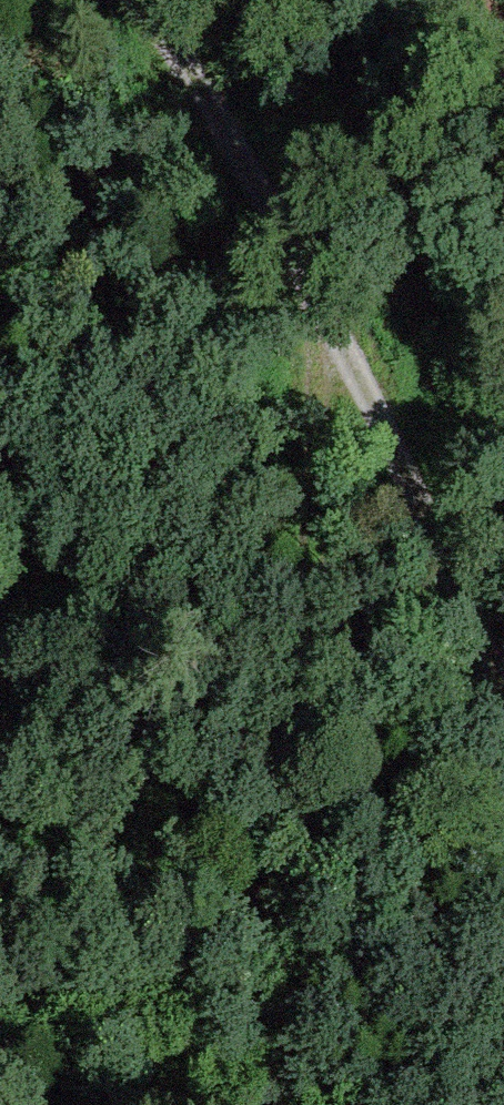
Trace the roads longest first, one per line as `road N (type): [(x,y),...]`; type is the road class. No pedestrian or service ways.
road 1 (track): [(144,0),(333,332),(503,703)]
road 2 (track): [(256,1104),(247,1061),(257,926),(333,332)]

